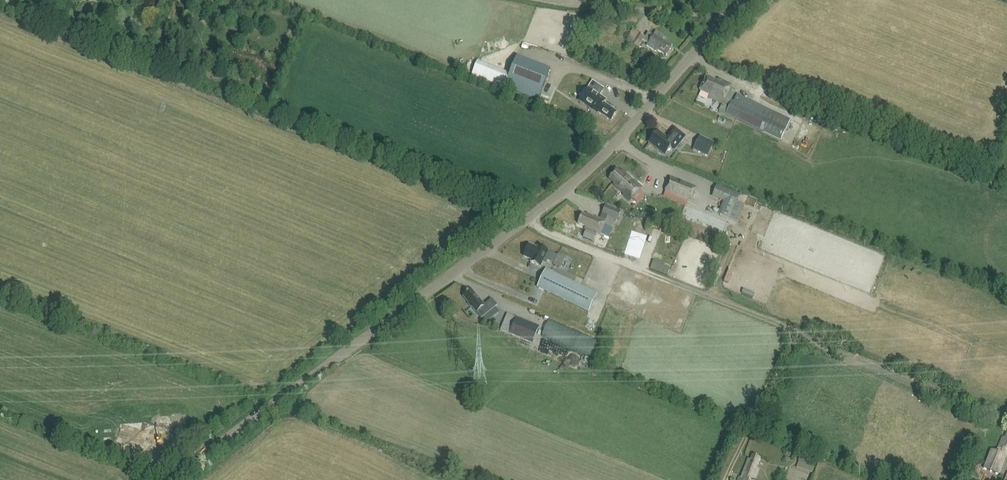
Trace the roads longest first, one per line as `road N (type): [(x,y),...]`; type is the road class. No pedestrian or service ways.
road 1 (unclassified): [(176,479),(579,177),(748,0)]
road 2 (track): [(1006,415),(791,330),(748,438)]
road 3 (track): [(791,330),(590,253),(528,220)]
road 4 (track): [(731,15),(546,0)]

